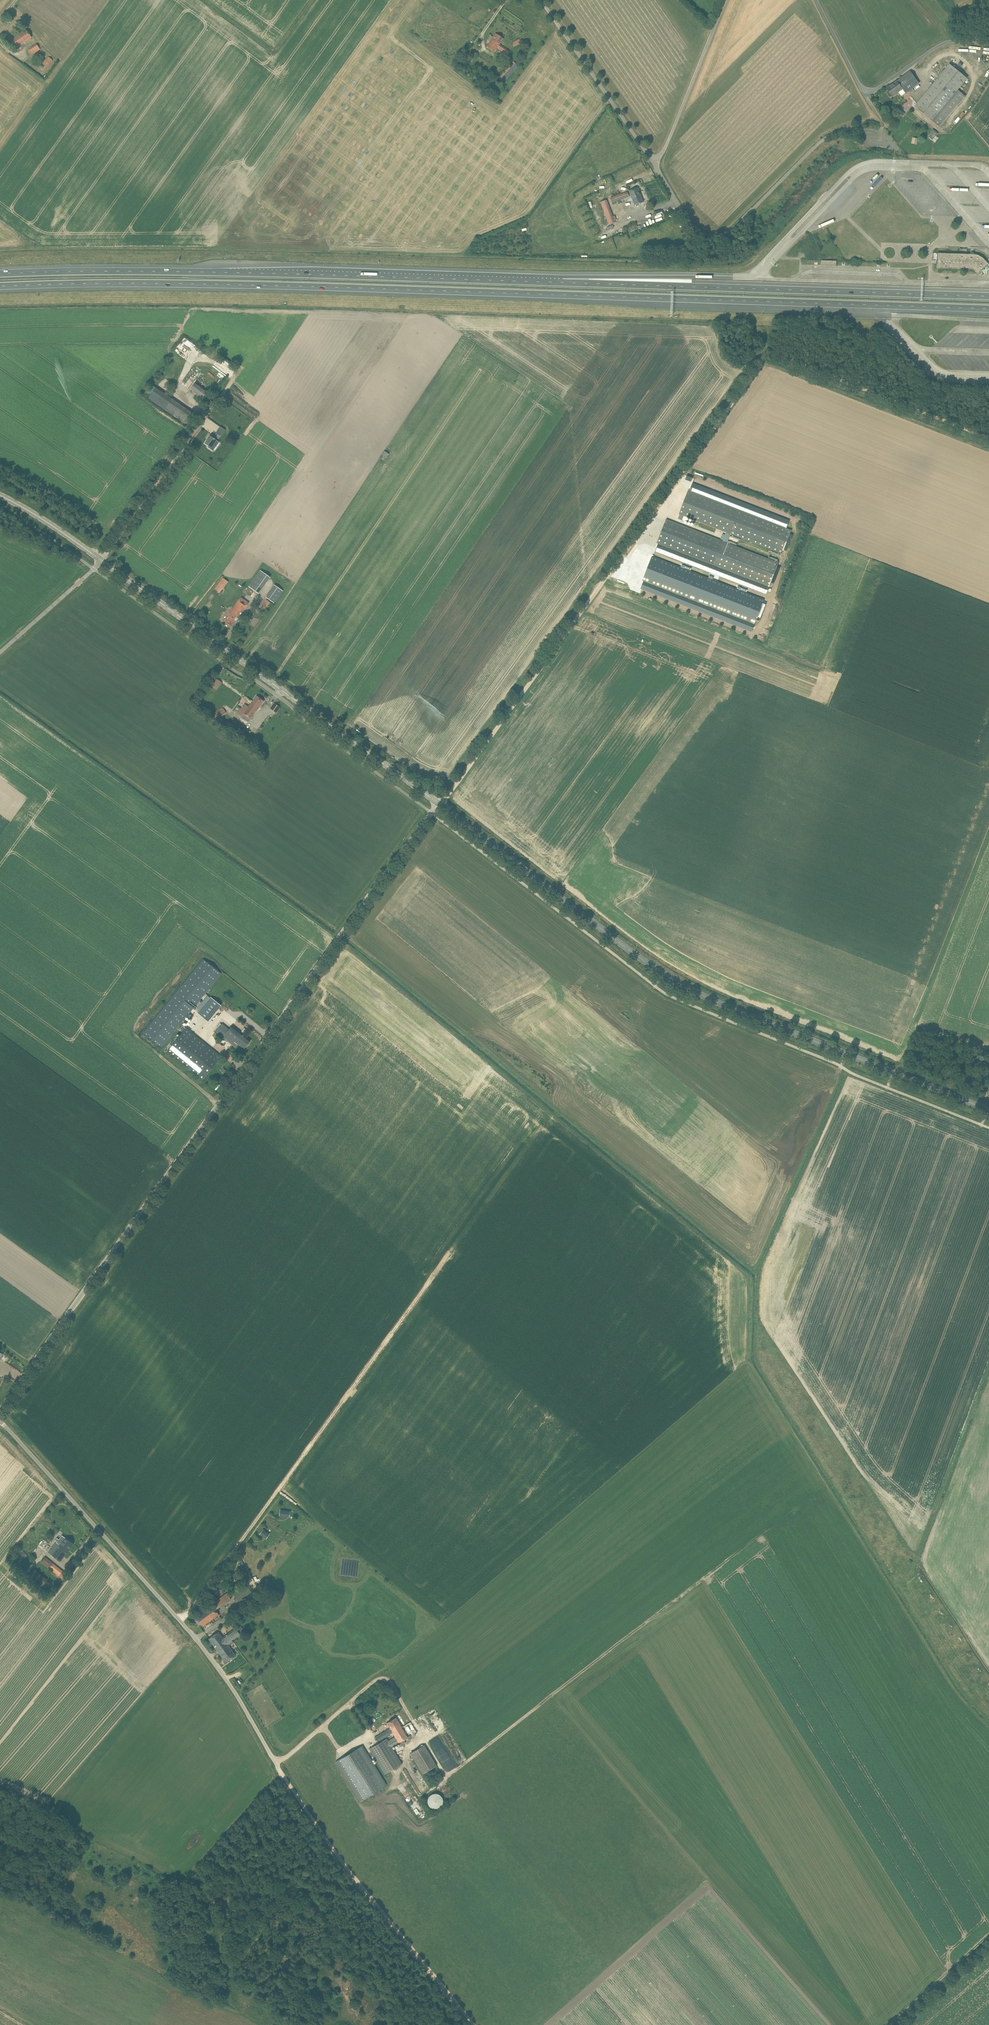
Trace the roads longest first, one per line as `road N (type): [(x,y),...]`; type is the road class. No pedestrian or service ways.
road 1 (motorway): [(0,286),(247,284),(988,309)]
road 2 (track): [(440,804),(764,357),(988,442)]
road 3 (unclassified): [(0,1410),(440,804)]
road 4 (tertiary): [(988,1109),(668,981),(440,804)]
road 5 (motorway): [(562,282),(0,273)]
road 6 (unclassified): [(282,1773),(204,1646),(0,1420)]
road 7 (motorway): [(988,296),(562,282)]
road 8 (tertiary): [(440,804),(102,560)]
road 9 (track): [(474,2024),(282,1773)]
road 10 (unclassified): [(656,168),(693,227),(725,234),(822,140),(853,128),(879,129)]
road 11 (track): [(447,1776),(382,1679),(276,1764)]
road 12 (unclassified): [(816,0),(867,93),(947,41),(988,42)]
road 13 (unclassified): [(656,168),(538,0)]
road 14 (unclassified): [(656,168),(727,0)]
road 15 (track): [(102,560),(190,436)]
road 16 (track): [(539,1706),(424,1795)]
road 17 (track): [(185,1879),(282,1773)]
road 18 (unclassified): [(0,652),(102,560)]
road 19 (track): [(988,1935),(889,2024)]
road 20 (motorway): [(695,277),(562,282)]

